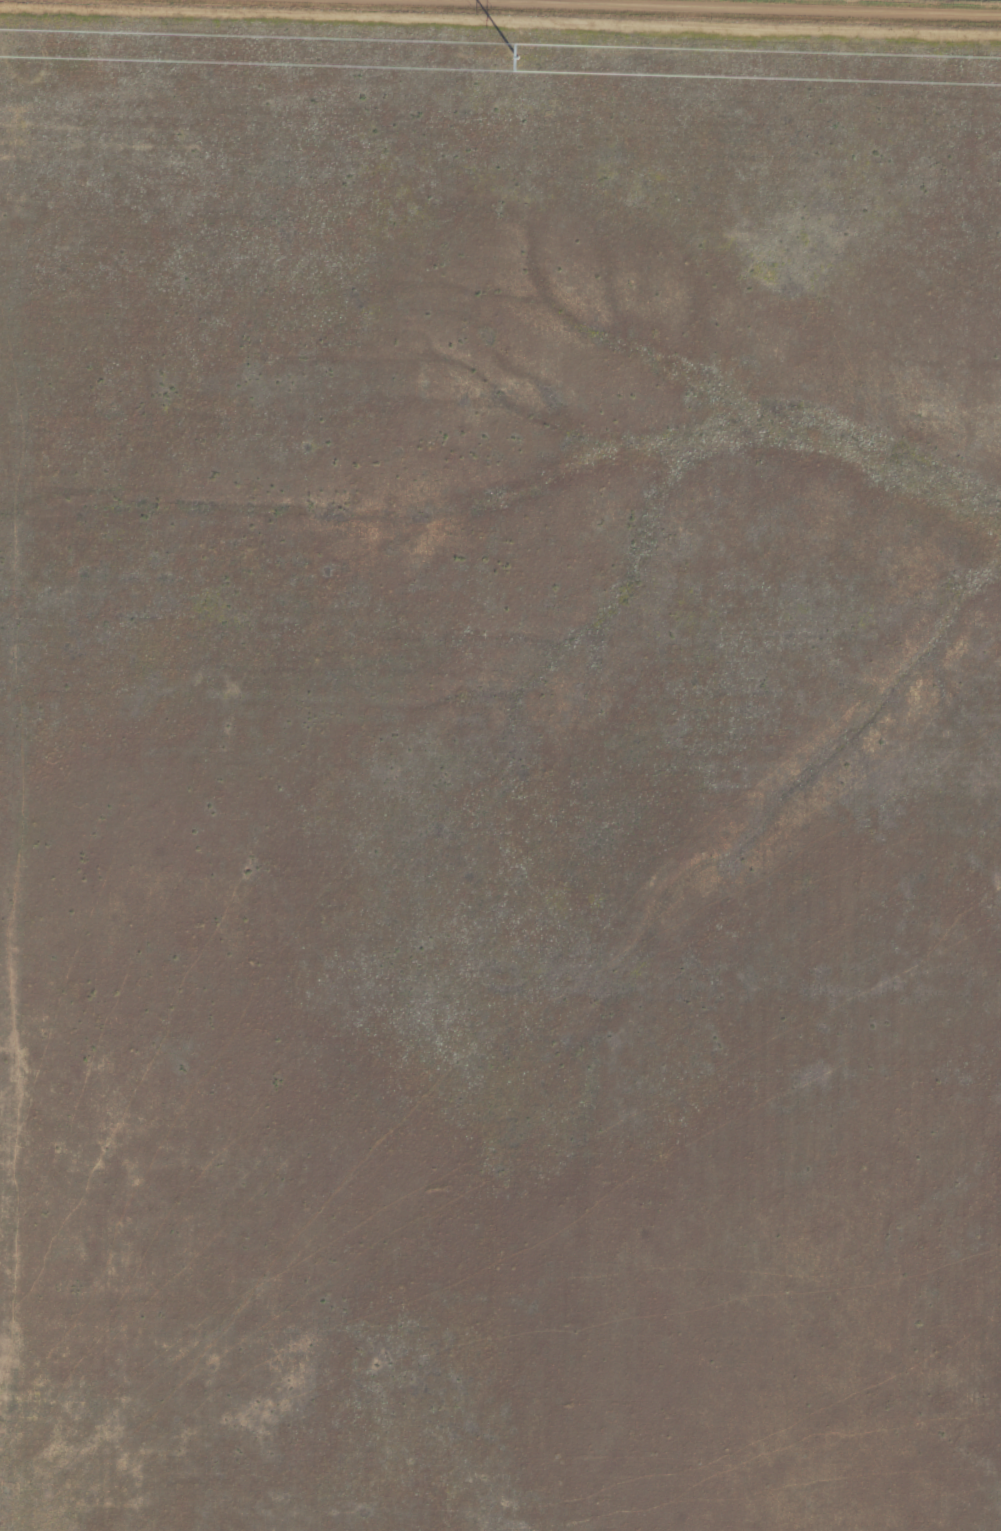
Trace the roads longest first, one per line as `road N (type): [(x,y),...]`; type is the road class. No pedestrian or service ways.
road 1 (residential): [(1000,10),(676,0)]

